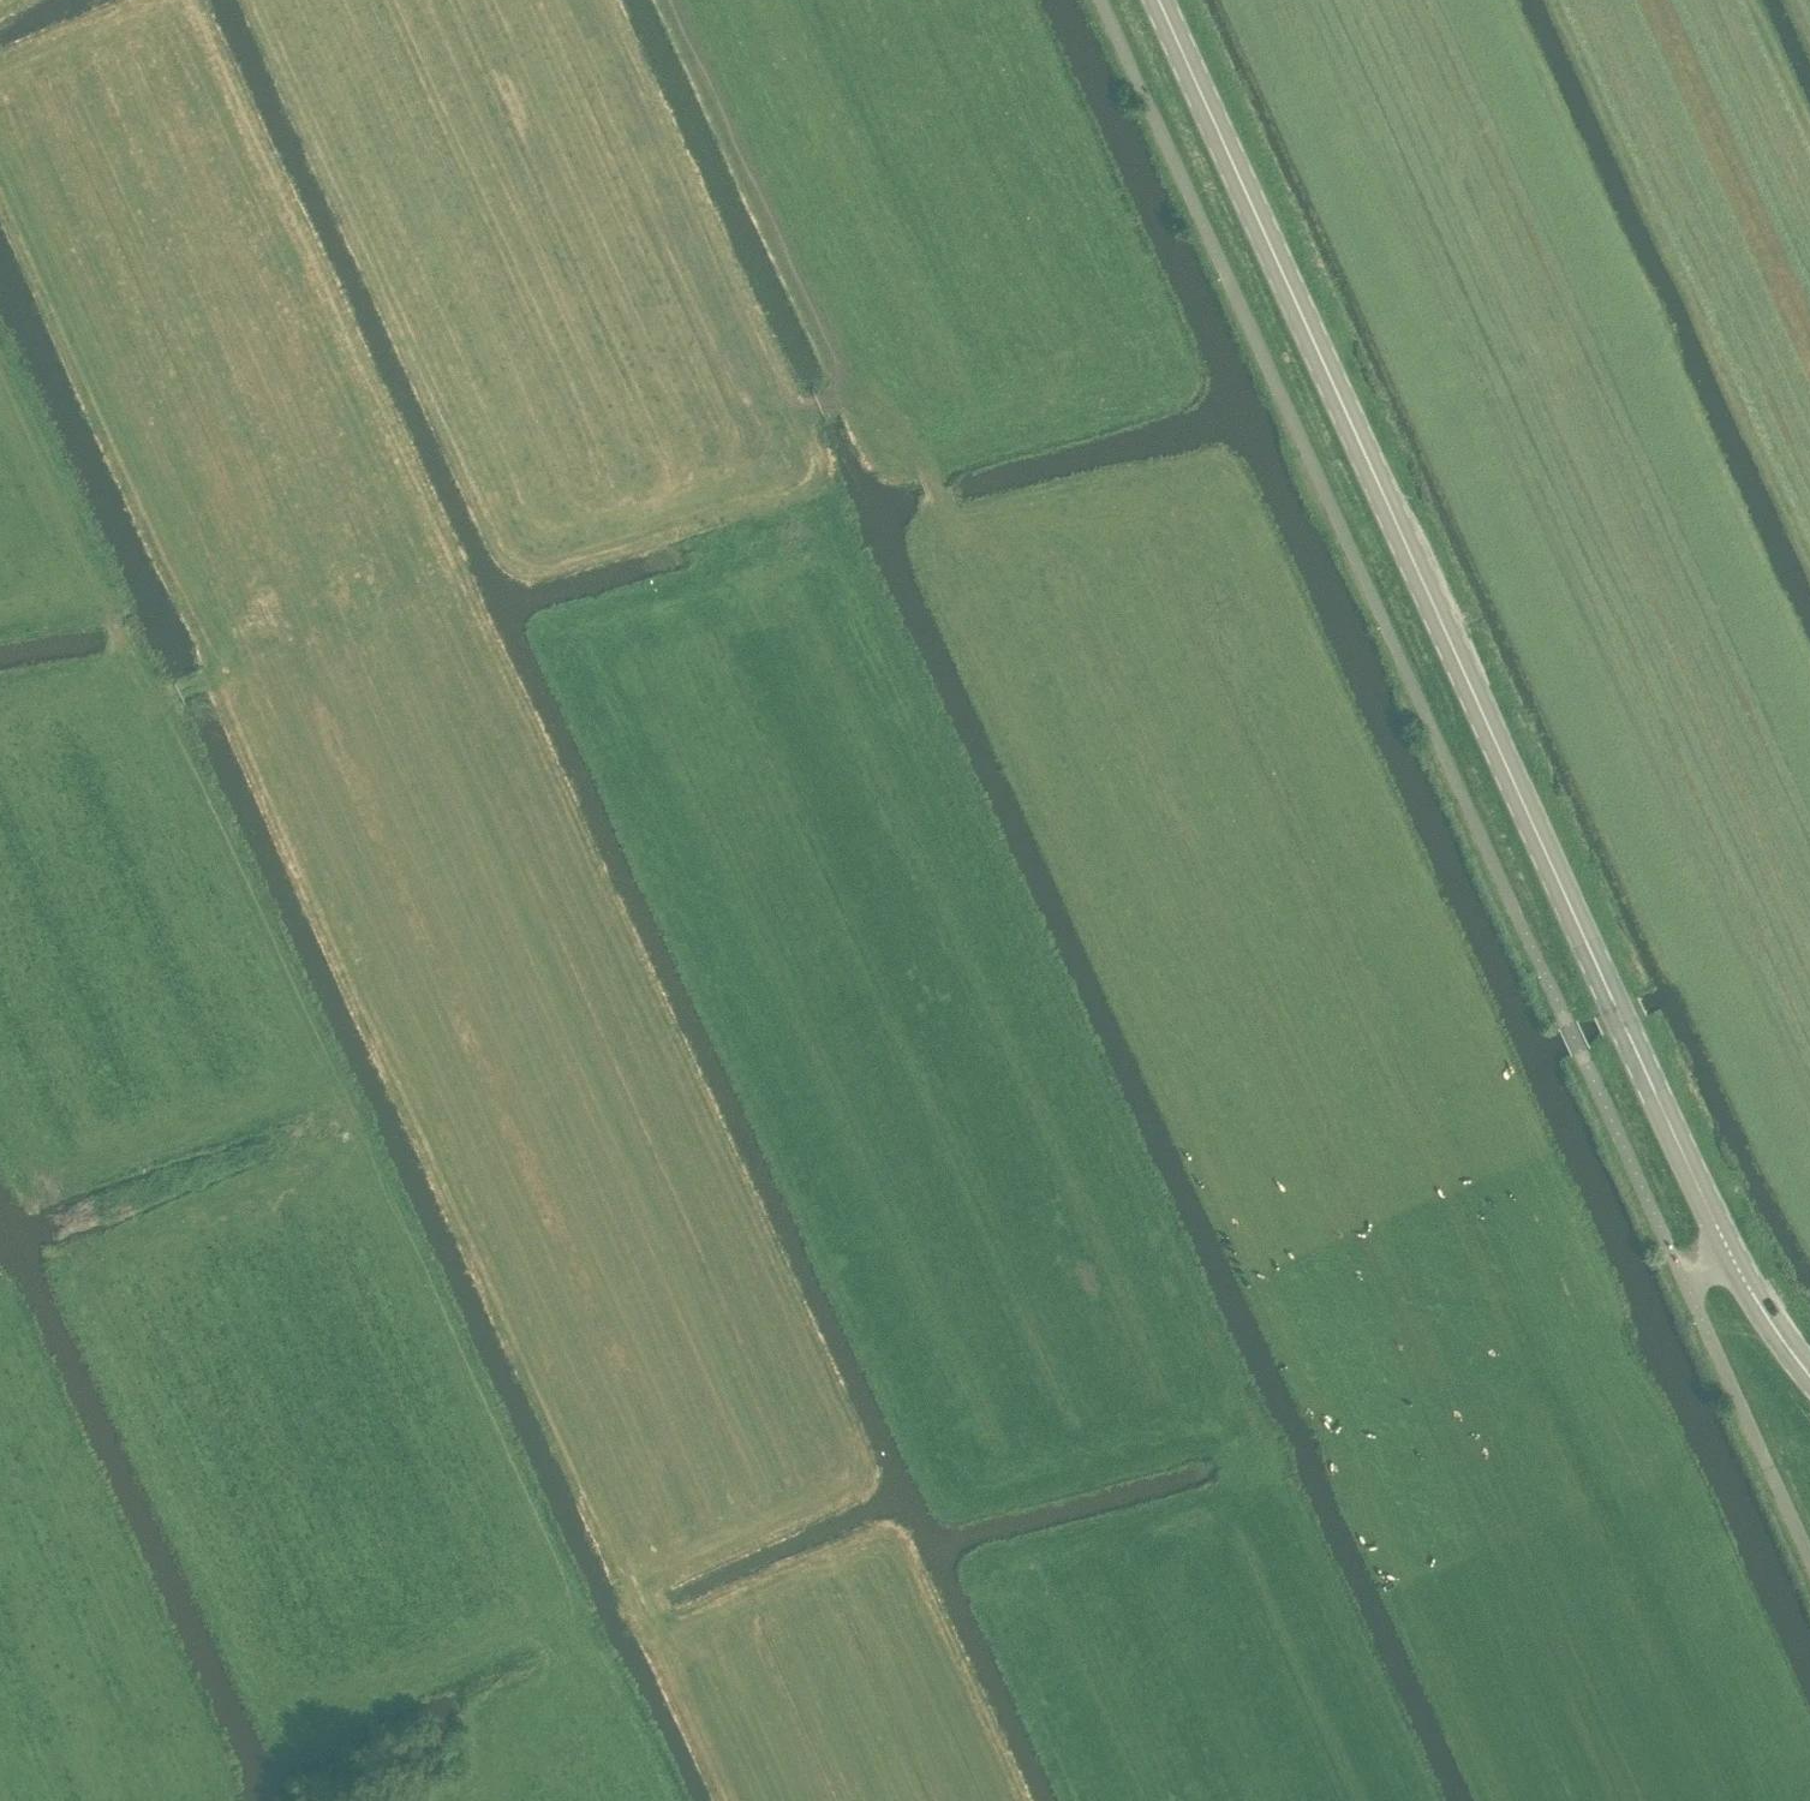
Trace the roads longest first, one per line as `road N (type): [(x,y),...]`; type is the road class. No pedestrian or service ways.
road 1 (secondary): [(1809,1372),(1729,1254),(1159,0)]

